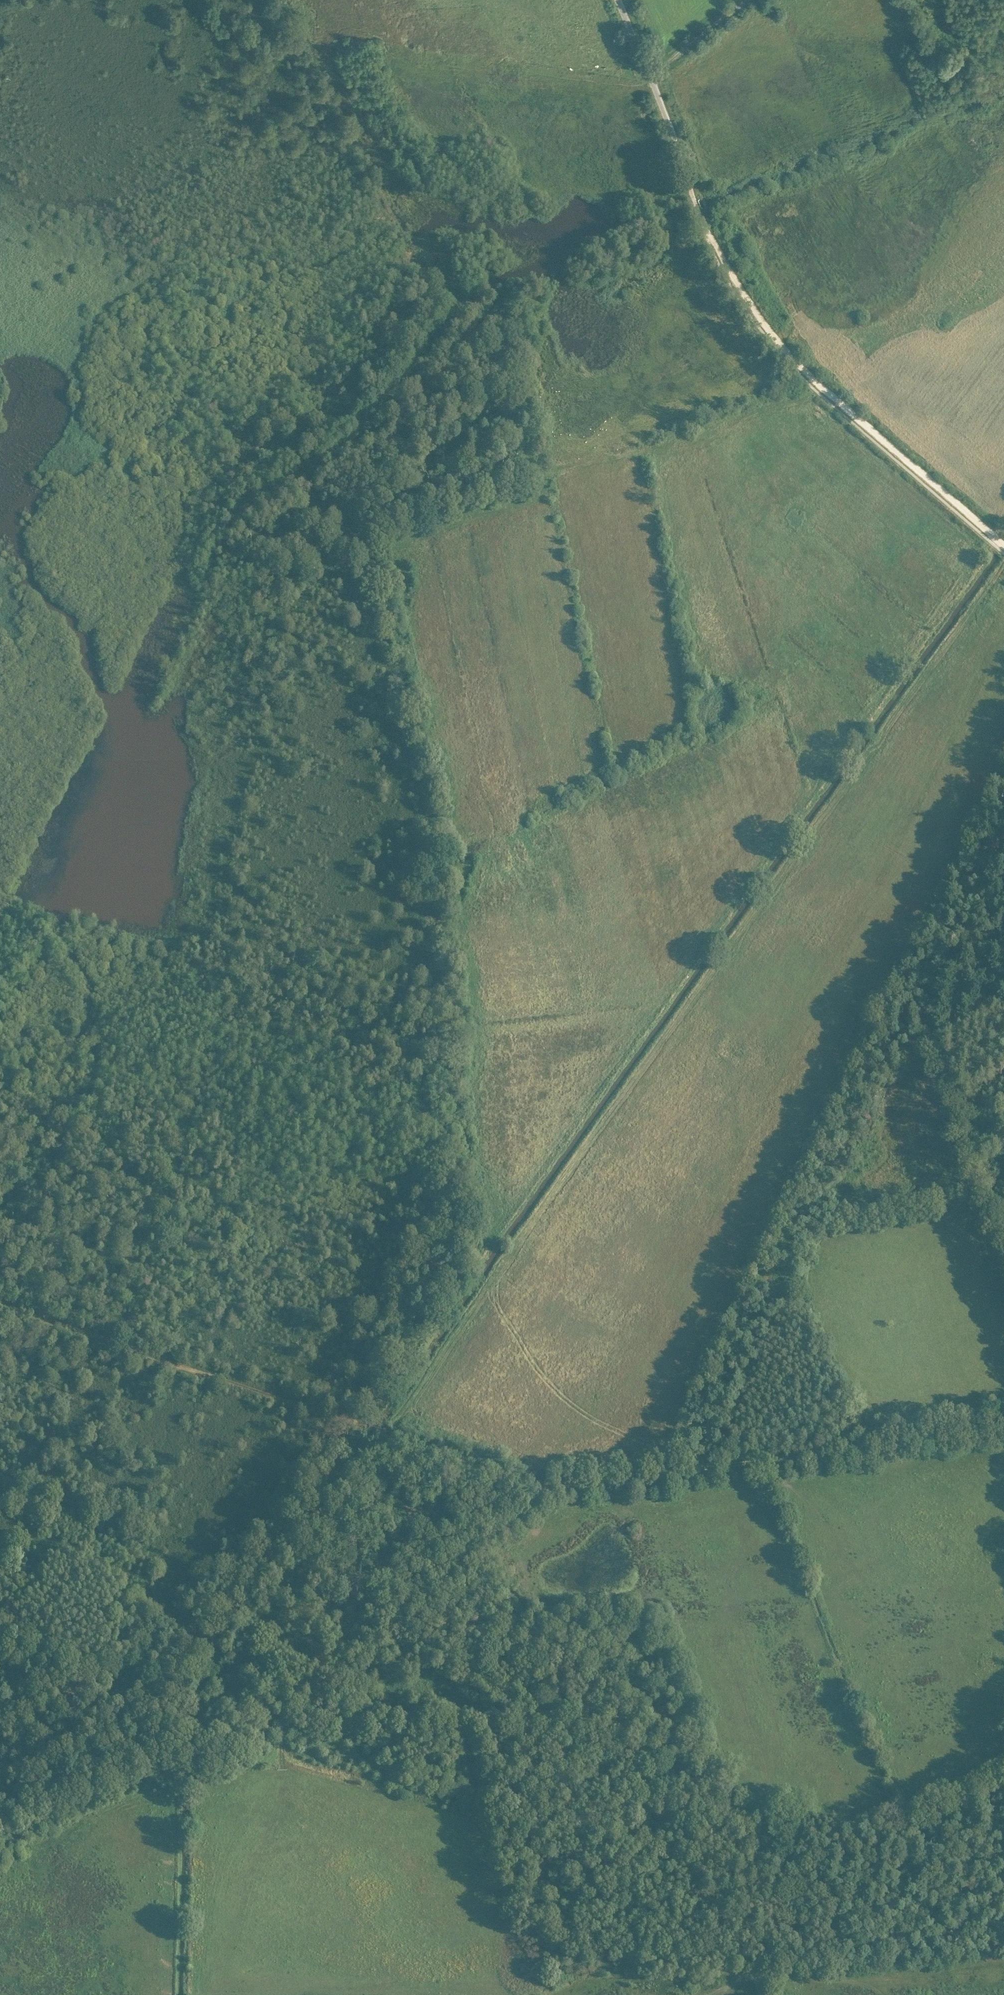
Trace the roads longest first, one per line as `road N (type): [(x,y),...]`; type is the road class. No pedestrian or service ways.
road 1 (track): [(1003,546),(799,367),(748,301),(706,227)]
road 2 (unclassified): [(706,227),(618,0)]

